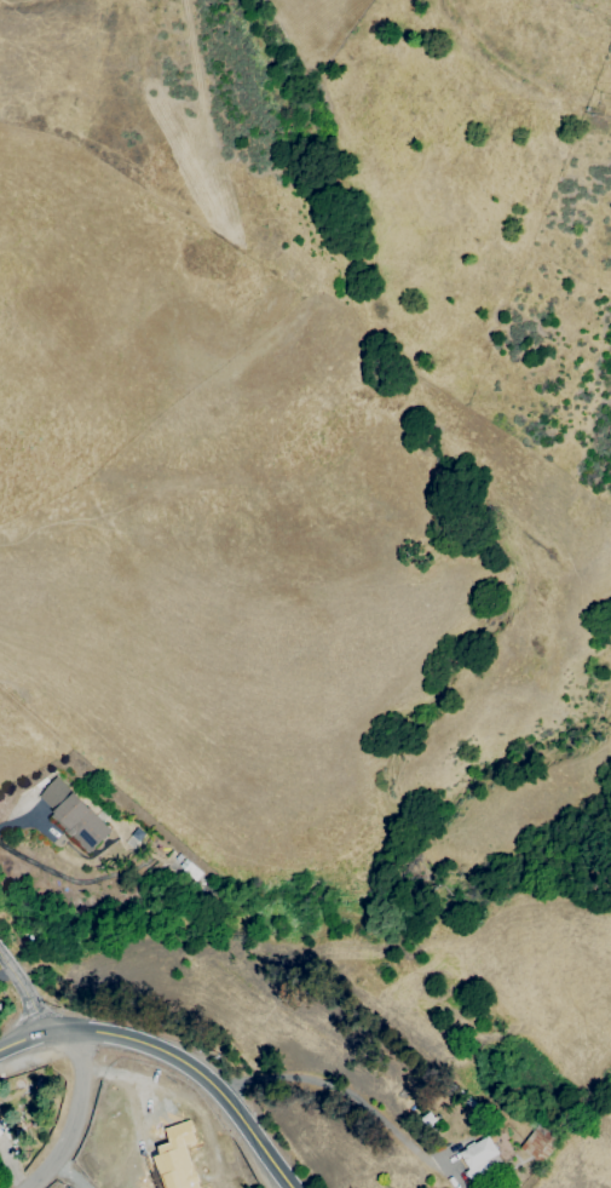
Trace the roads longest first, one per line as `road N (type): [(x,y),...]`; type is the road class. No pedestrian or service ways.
road 1 (secondary): [(45,1034),(116,1034),(181,1058),(232,1103),(290,1187)]
road 2 (residential): [(73,1032),(79,1104),(45,1175),(29,1187)]

